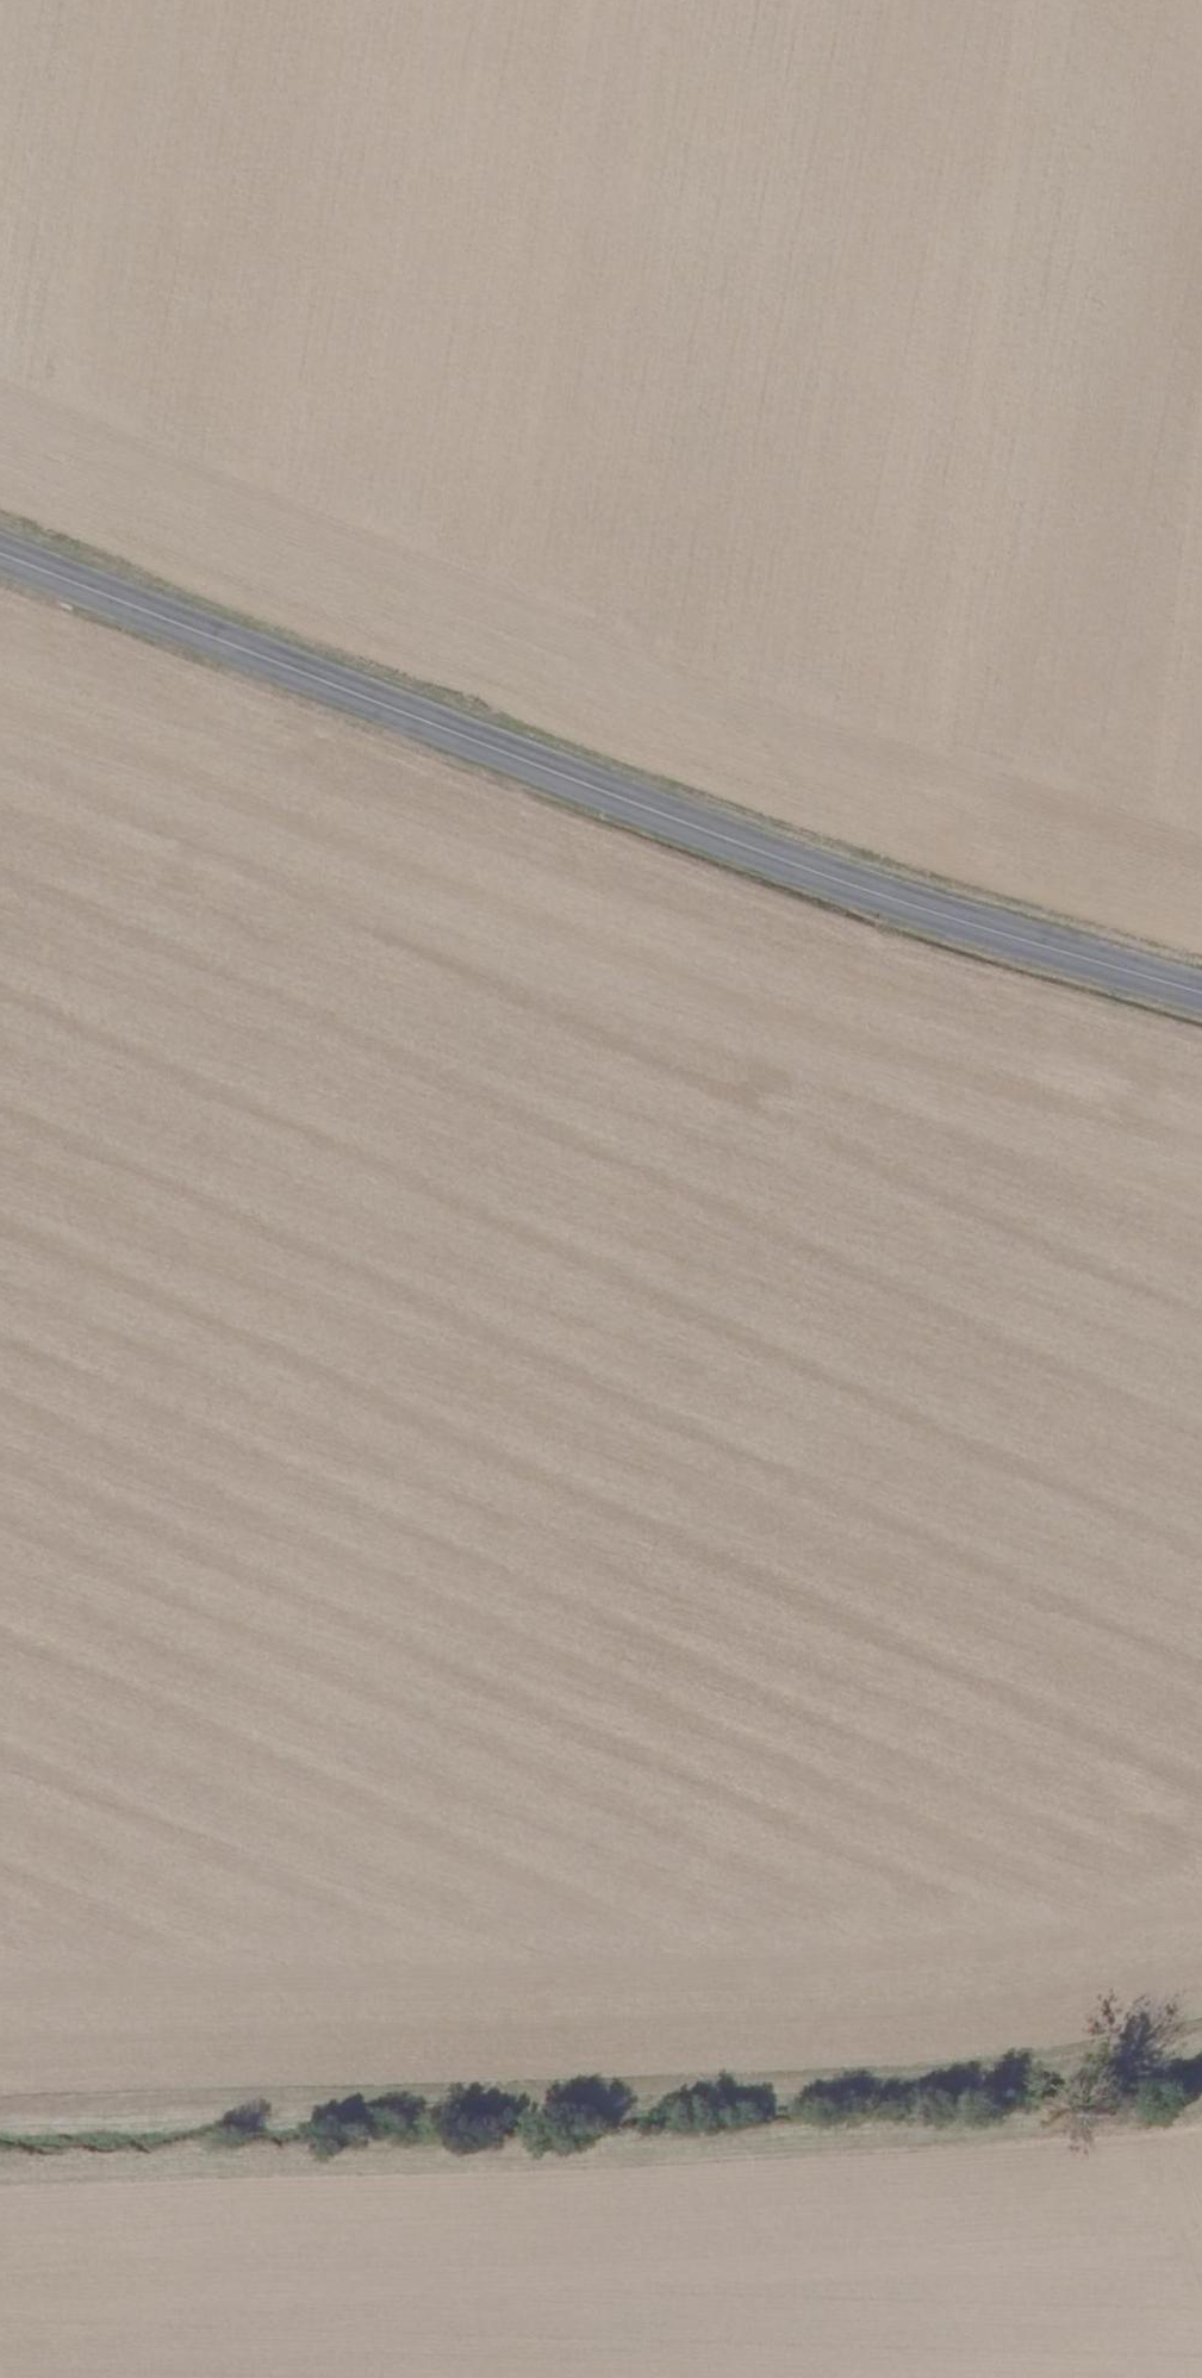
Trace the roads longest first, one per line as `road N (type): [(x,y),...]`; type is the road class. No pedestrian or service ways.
road 1 (secondary): [(1201,993),(901,897),(439,730),(0,548)]
road 2 (track): [(1201,2026),(1069,2058),(697,2092),(0,2105)]

